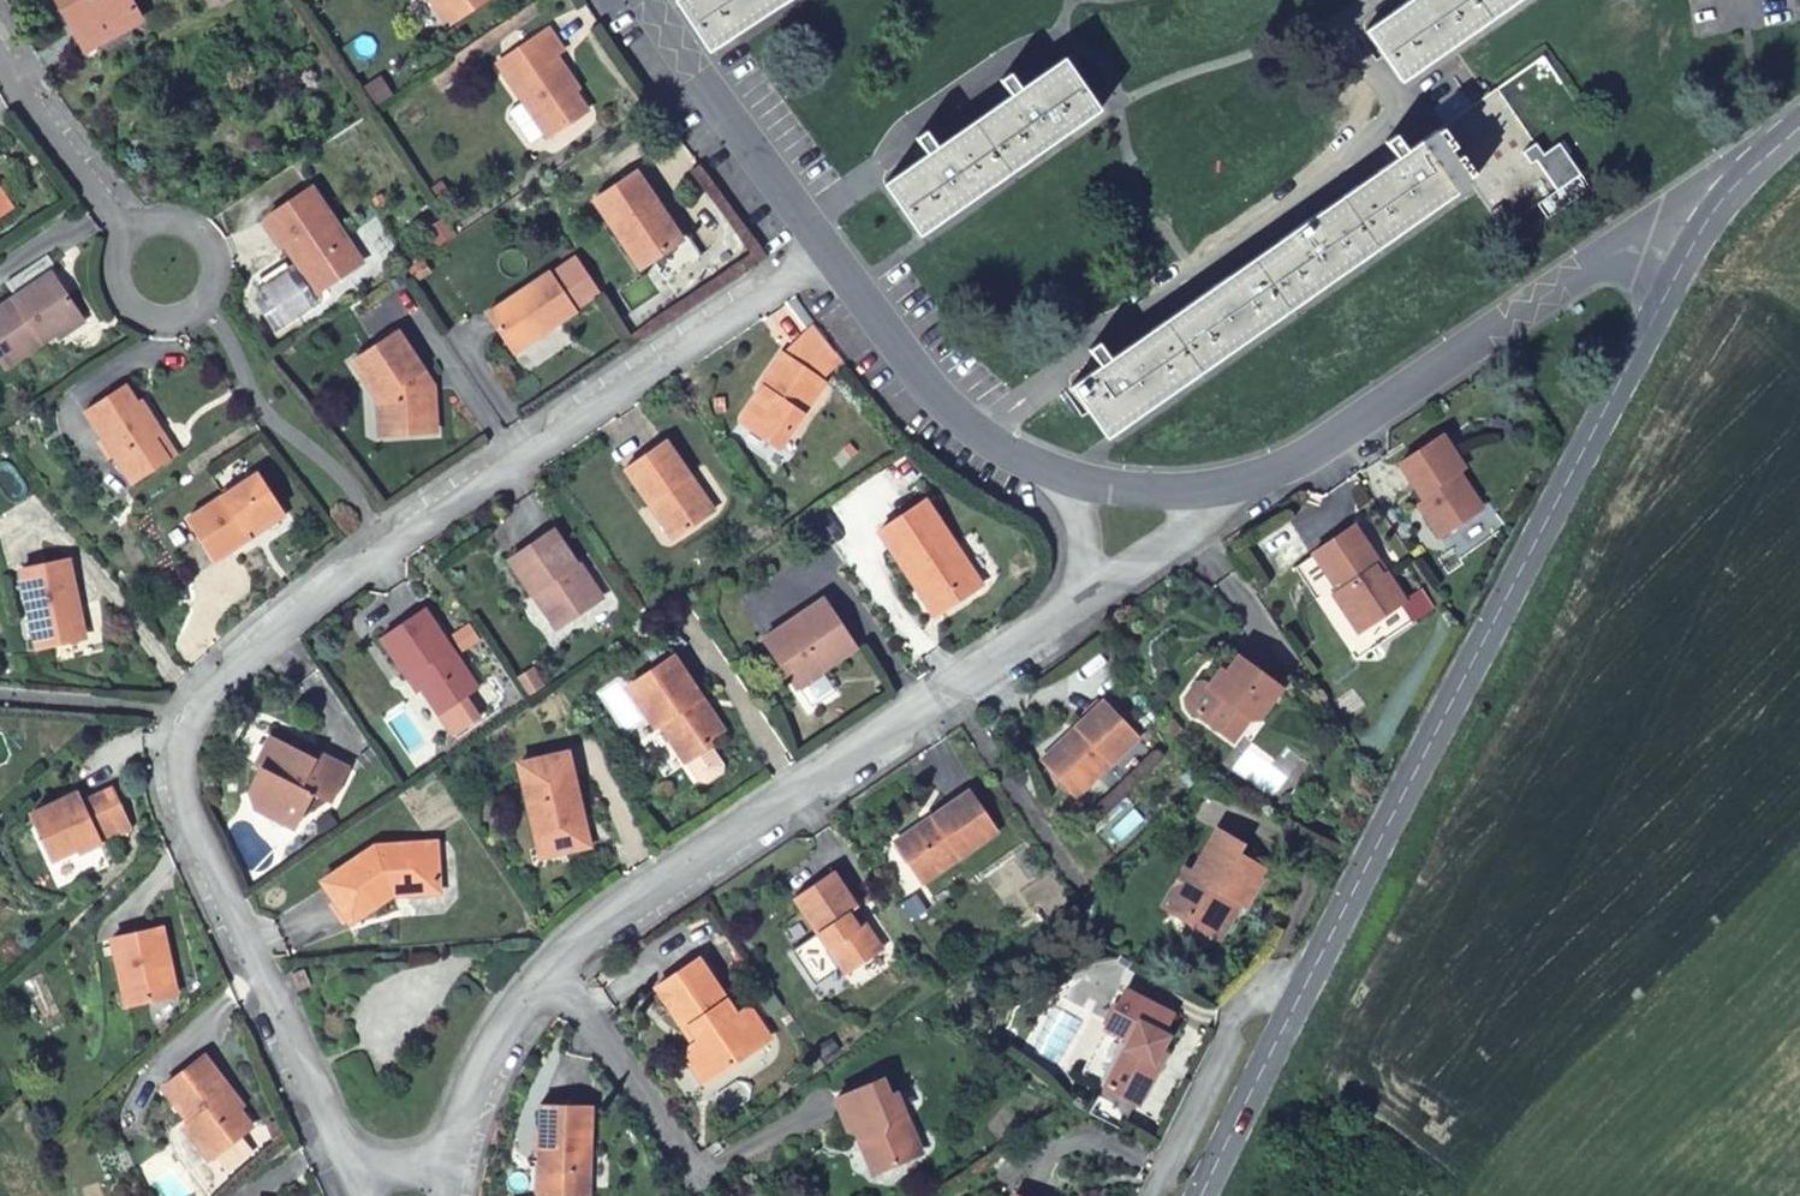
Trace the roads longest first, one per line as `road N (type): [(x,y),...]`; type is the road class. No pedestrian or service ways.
road 1 (residential): [(825,249),(308,609),(215,688),(182,730),(175,750),(182,805),(345,1157)]
road 2 (secondary): [(1697,241),(1200,1195)]
road 3 (residential): [(1084,596),(686,867),(552,970)]
road 4 (residential): [(1236,490),(1306,461),(1617,249),(1658,234),(1697,241)]
road 5 (residential): [(825,249),(951,408),(1020,461),(1068,480)]
road 6 (residential): [(648,0),(825,249)]
road 7 (residential): [(552,970),(695,1174)]
road 8 (residential): [(128,231),(112,277),(126,306),(155,321),(187,316),(211,292),(214,257),(207,240)]
road 9 (residential): [(552,970),(484,1064),(448,1161)]
road 10 (residential): [(0,54),(59,147),(128,231)]
road 11 (residential): [(1236,490),(1084,596)]
road 12 (residential): [(1068,480),(1175,494),(1236,490)]
road 13 (secondary): [(1799,130),(1746,175),(1697,241)]

